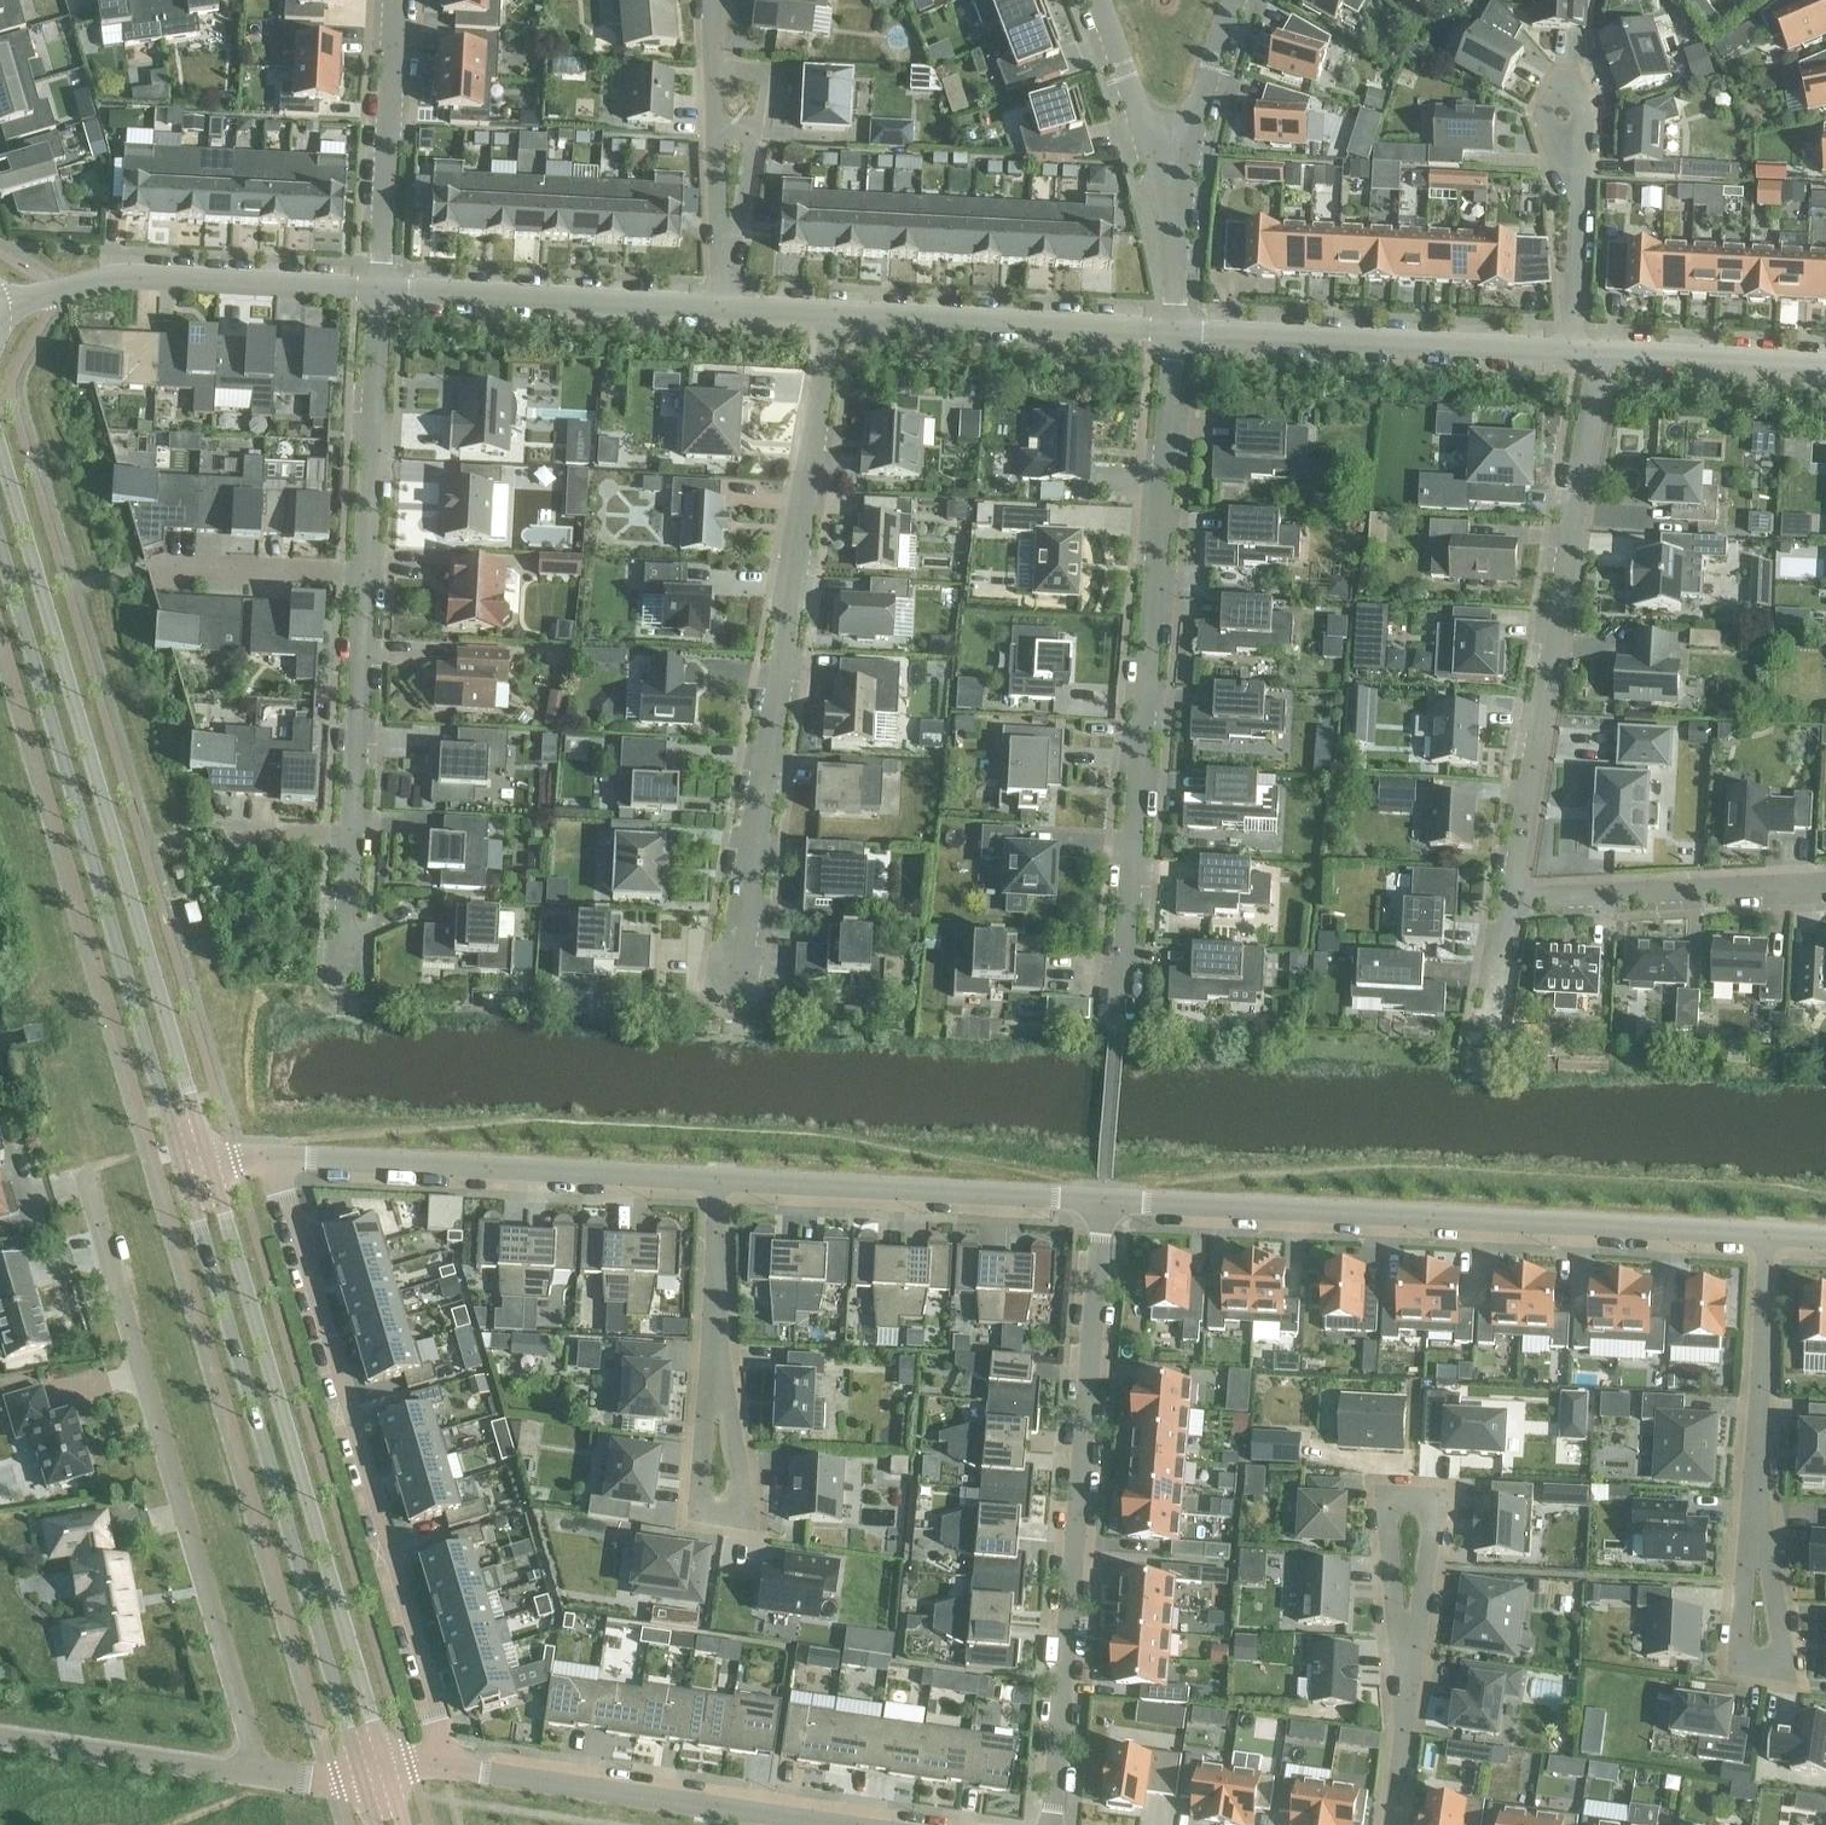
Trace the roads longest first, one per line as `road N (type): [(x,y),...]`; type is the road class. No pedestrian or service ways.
road 1 (tertiary): [(209,1166),(0,439)]
road 2 (residential): [(1113,1032),(1169,337)]
road 3 (residential): [(729,1000),(829,316)]
road 4 (residential): [(1102,1203),(1764,1240)]
road 5 (tertiary): [(0,544),(187,1171)]
road 6 (residential): [(273,1162),(449,1768)]
road 7 (tertiary): [(187,1171),(360,1777)]
road 8 (tertiary): [(386,1769),(209,1166)]
road 9 (residential): [(1102,1203),(1051,1824)]
road 10 (residential): [(264,1770),(81,1177)]
road 11 (residential): [(1502,904),(1598,358)]
road 12 (residential): [(273,1162),(715,1188)]
road 13 (residential): [(1169,337),(1570,357)]
road 14 (residential): [(715,1188),(1102,1203)]
road 15 (residential): [(5,307),(124,275),(376,293)]
road 16 (residential): [(376,293),(719,310)]
road 17 (residential): [(829,316),(1169,337)]
road 18 (residential): [(449,1768),(778,1814)]
road 19 (residential): [(1502,904),(1825,889)]
road 20 (residential): [(376,293),(391,0)]
road 21 (residential): [(359,583),(376,293)]
road 22 (residential): [(1764,1240),(1754,1527)]
road 23 (residential): [(264,1770),(0,1732)]
road 24 (residential): [(347,837),(359,583)]
road 25 (residential): [(1598,358),(1825,368)]
road 26 (residential): [(148,567),(359,583)]
road 27 (residential): [(1166,189),(1242,0)]
road 28 (residential): [(1166,189),(1098,0)]
road 29 (residential): [(1570,357),(1575,157)]
road 30 (residential): [(717,1373),(699,1516),(750,1521)]
road 31 (residential): [(1406,1648),(1430,1570),(1433,1502),(1389,1502)]
road 32 (residential): [(1754,1527),(1741,1664),(1789,1671)]
road 33 (residential): [(715,1188),(717,1373)]
road 34 (residential): [(1385,1824),(1406,1648)]
road 35 (residential): [(1575,157),(1579,96),(1563,83),(1547,99),(1543,119),(1559,155)]
road 36 (residential): [(750,1521),(717,1373)]
road 37 (residential): [(1789,1671),(1754,1527)]
road 38 (residential): [(341,985),(347,837)]
road 39 (residential): [(1169,337),(1166,189)]
road 40 (residential): [(718,278),(754,135)]
road 41 (residential): [(1389,1502),(1406,1648)]
road 42 (residential): [(718,278),(715,135)]
road 43 (residential): [(1483,1042),(1502,904)]
road 44 (residential): [(347,837),(221,828)]

